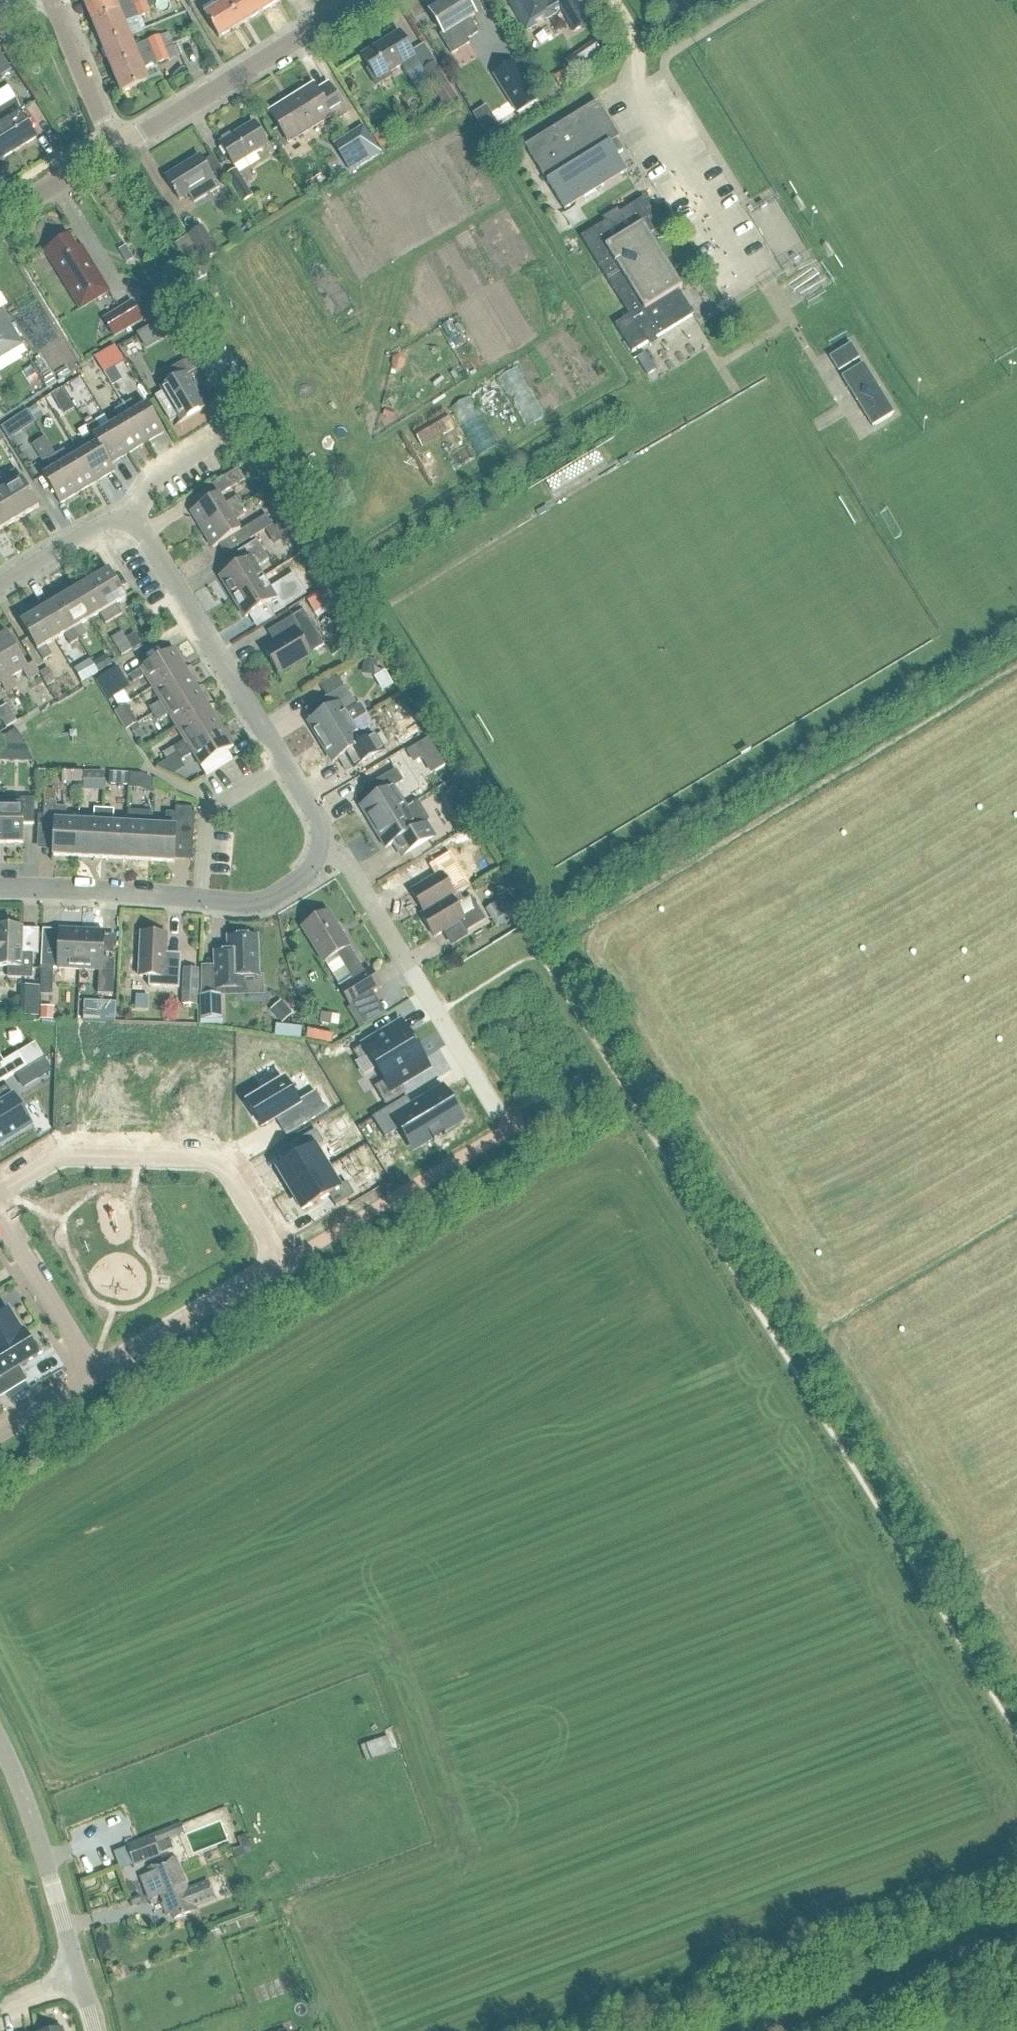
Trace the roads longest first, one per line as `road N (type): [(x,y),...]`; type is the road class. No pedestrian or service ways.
road 1 (residential): [(95,1376),(282,1263),(227,1172),(210,1162),(62,1158),(0,1194)]
road 2 (residential): [(320,827),(309,870),(258,904),(0,889)]
road 3 (residential): [(320,827),(132,523)]
road 4 (tertiary): [(117,150),(366,0)]
road 5 (unclassified): [(761,2030),(1016,1933)]
road 6 (tertiary): [(78,1976),(29,1812),(0,1744)]
road 7 (residential): [(437,1015),(320,827)]
road 8 (residential): [(0,1219),(95,1376)]
road 9 (residential): [(117,150),(51,0)]
road 10 (residential): [(0,586),(108,523),(132,523)]
road 11 (residential): [(132,523),(158,477),(234,432)]
road 12 (tertiary): [(0,218),(117,150)]

